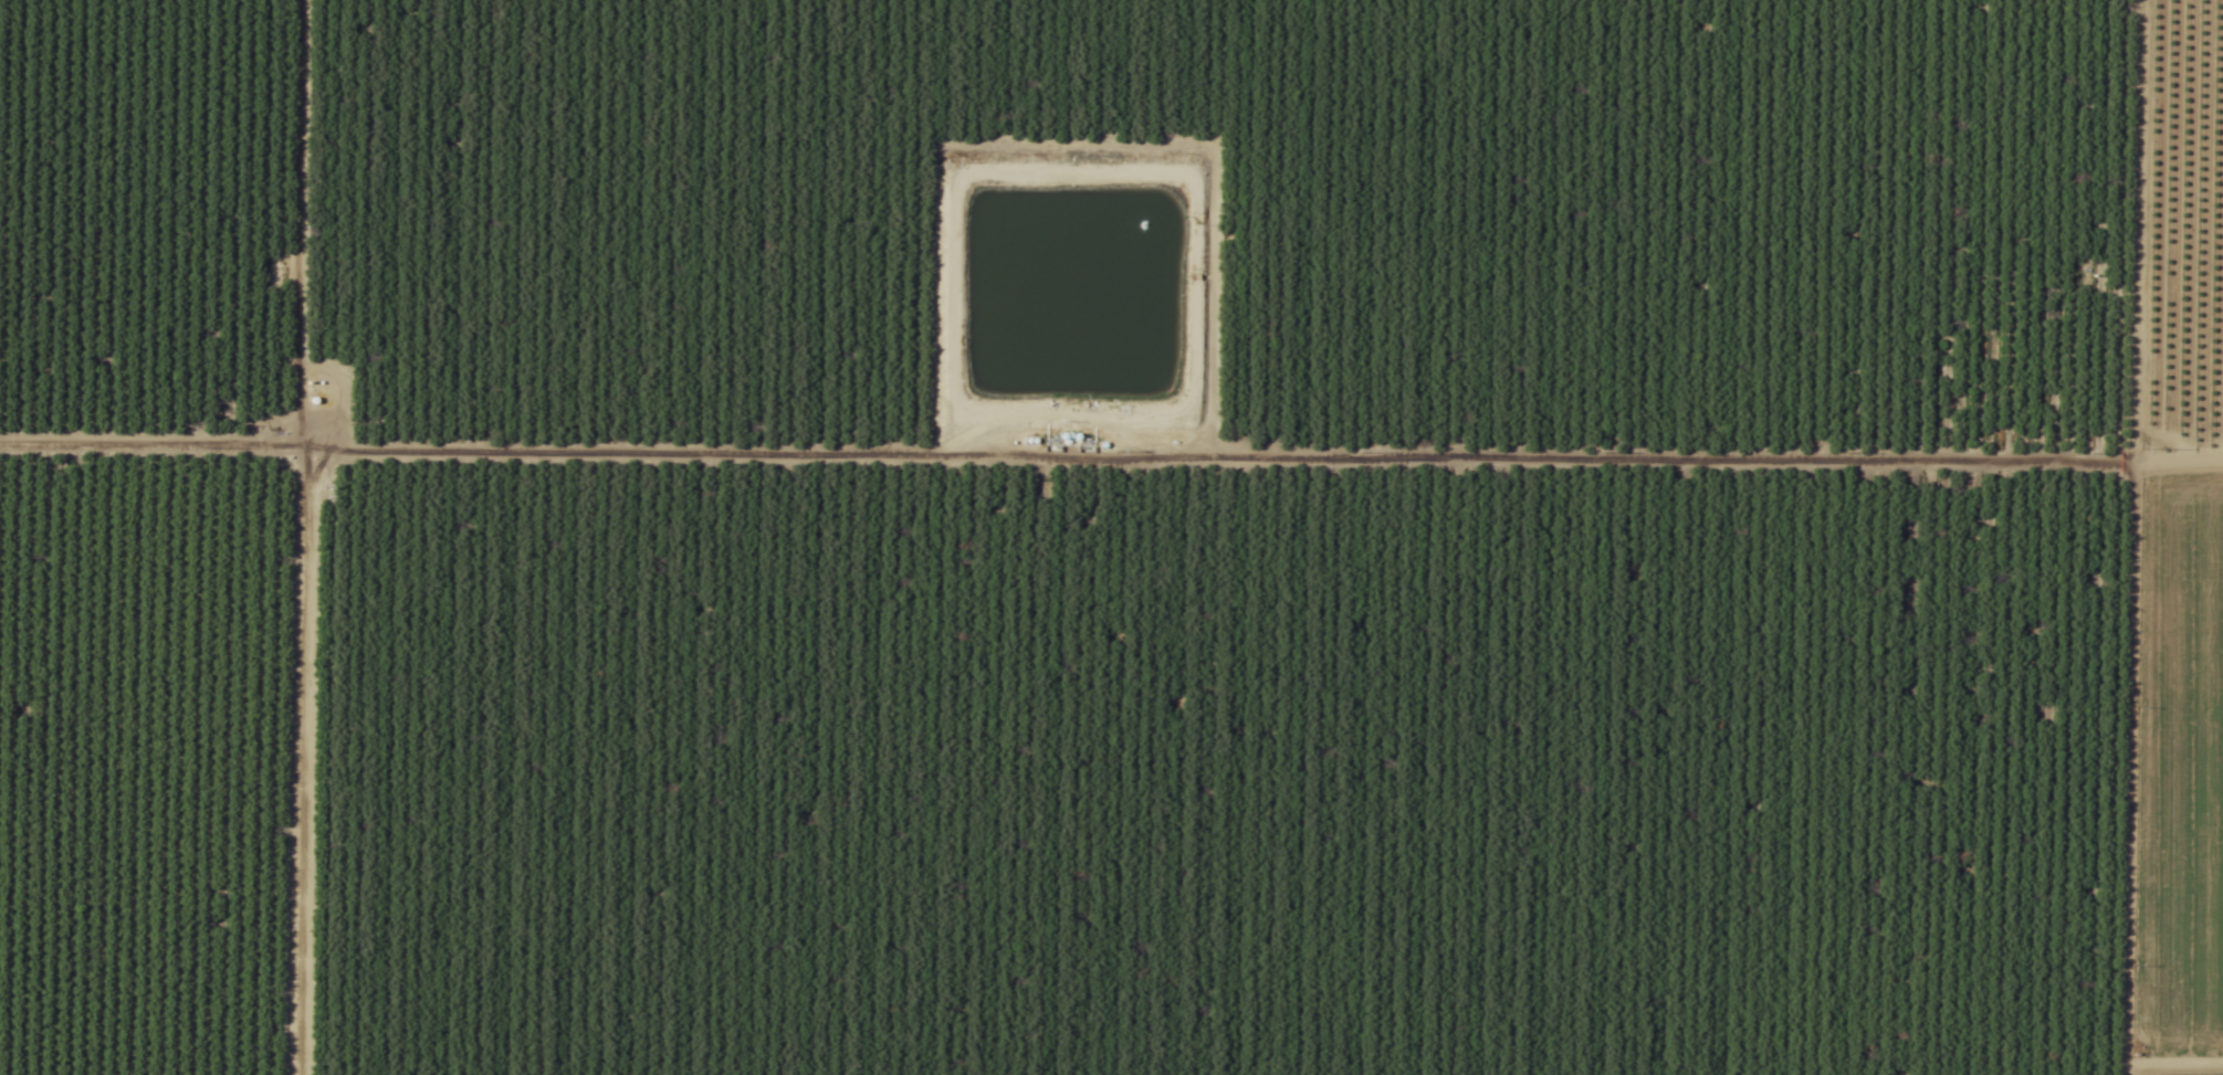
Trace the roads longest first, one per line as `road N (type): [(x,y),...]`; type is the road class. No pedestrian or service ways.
road 1 (track): [(312,1074),(322,0)]

